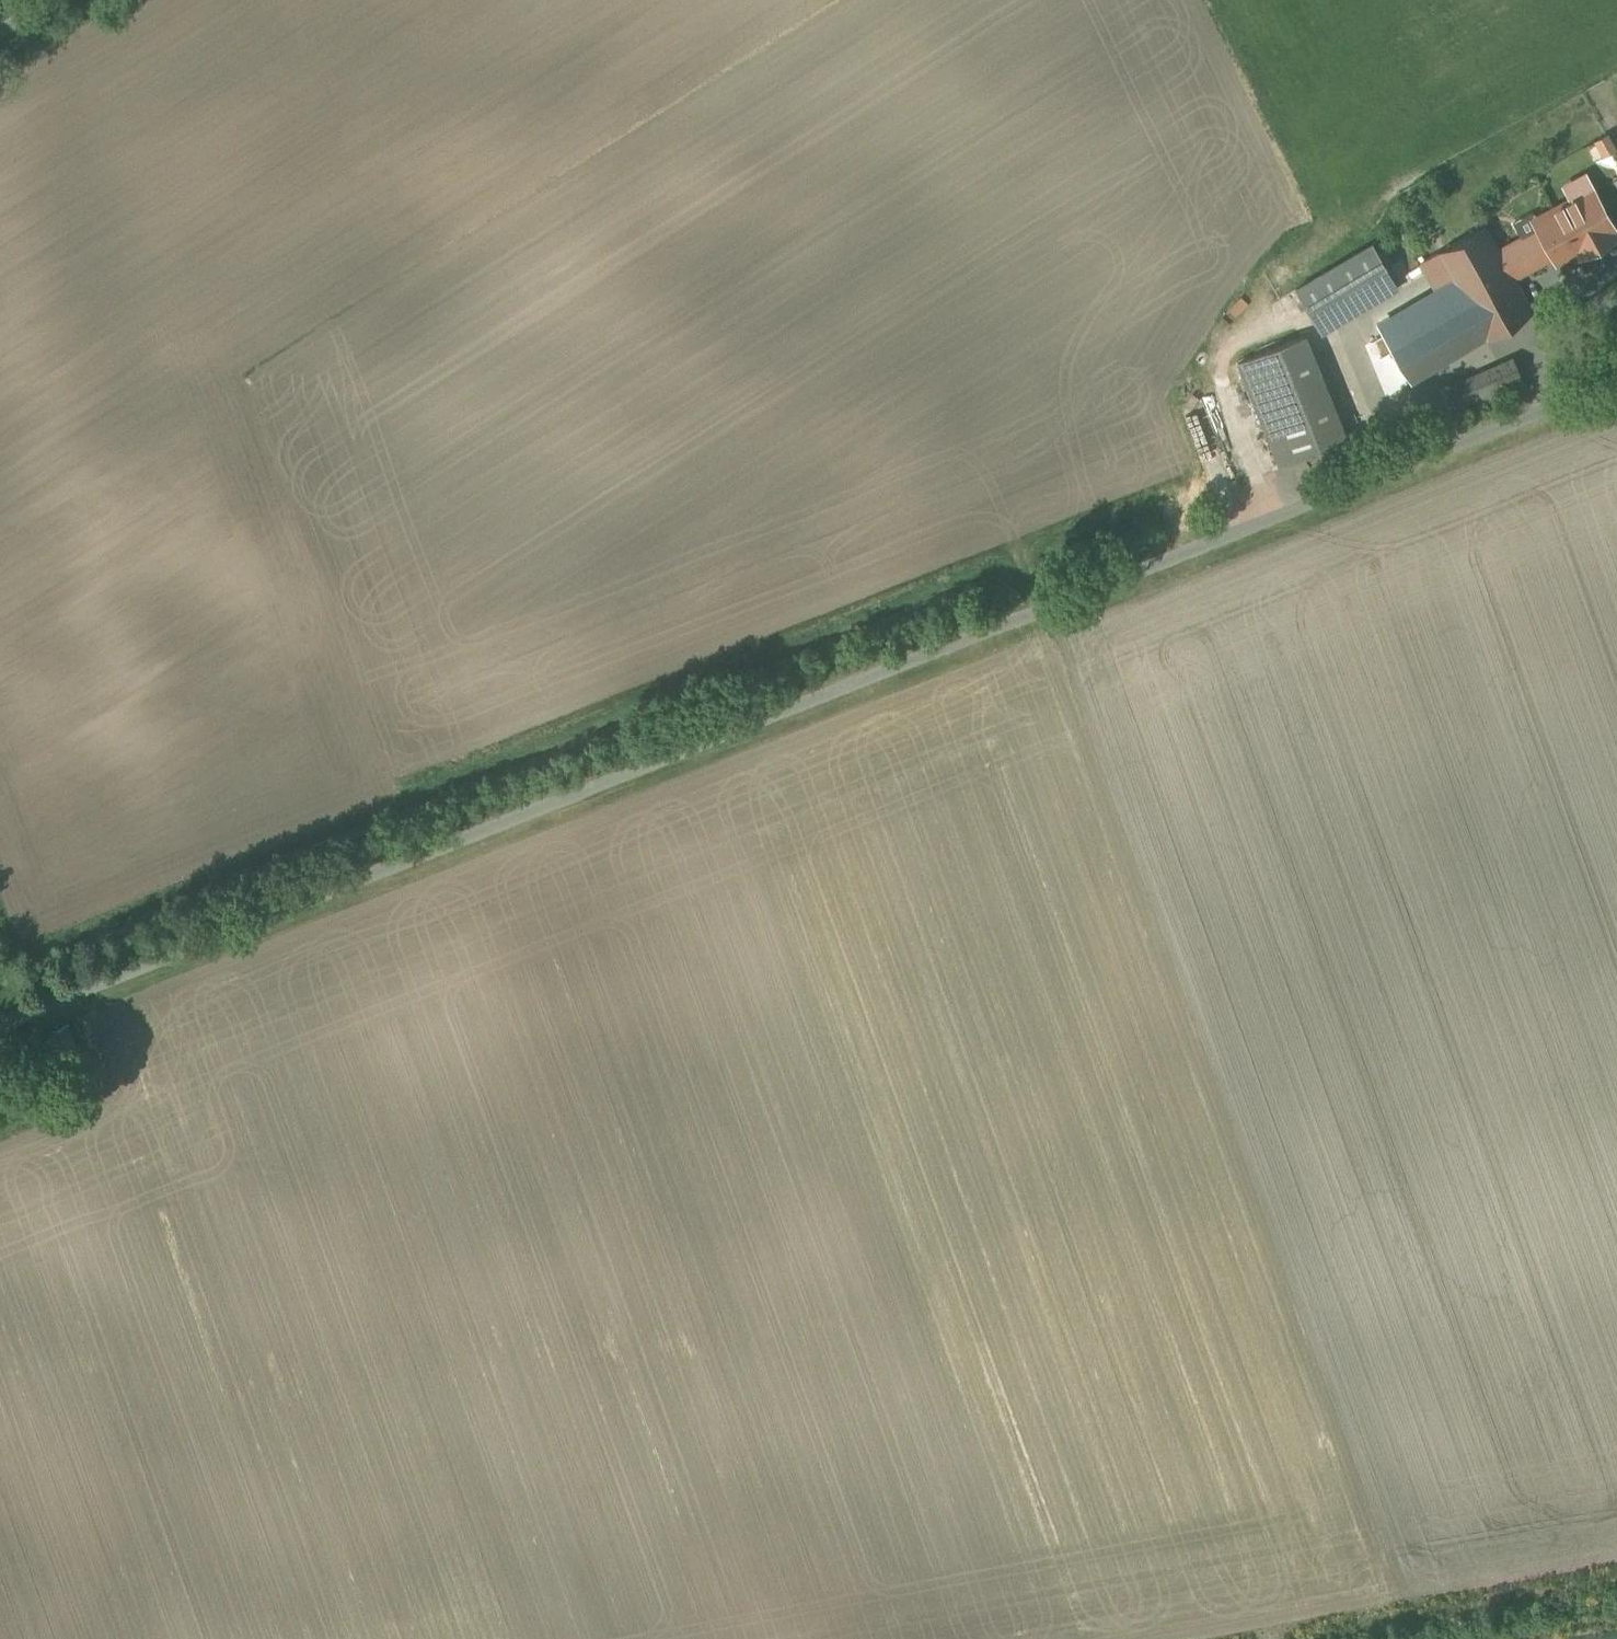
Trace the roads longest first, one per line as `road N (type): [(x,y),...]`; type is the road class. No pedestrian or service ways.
road 1 (unclassified): [(0,1028),(1616,386)]

